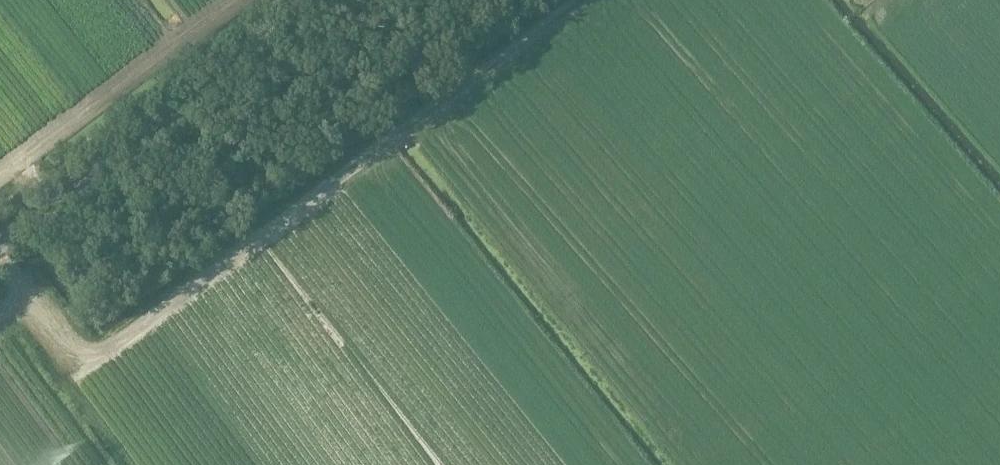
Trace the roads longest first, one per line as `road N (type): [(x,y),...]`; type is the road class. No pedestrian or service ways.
road 1 (unclassified): [(0,242),(326,0)]

